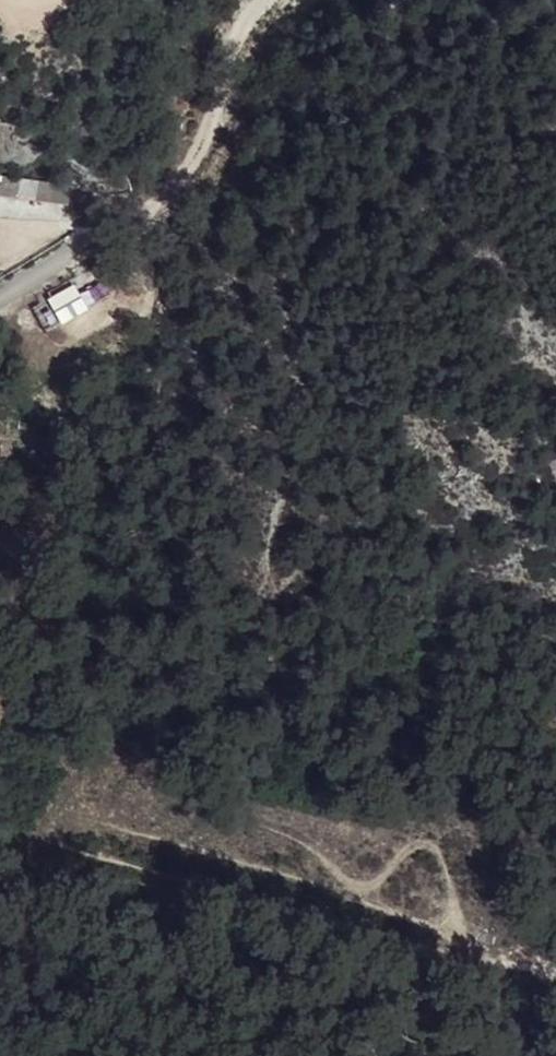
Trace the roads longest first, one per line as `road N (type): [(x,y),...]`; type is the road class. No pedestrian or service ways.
road 1 (track): [(0,302),(181,187),(217,137),(234,64),(289,0)]

